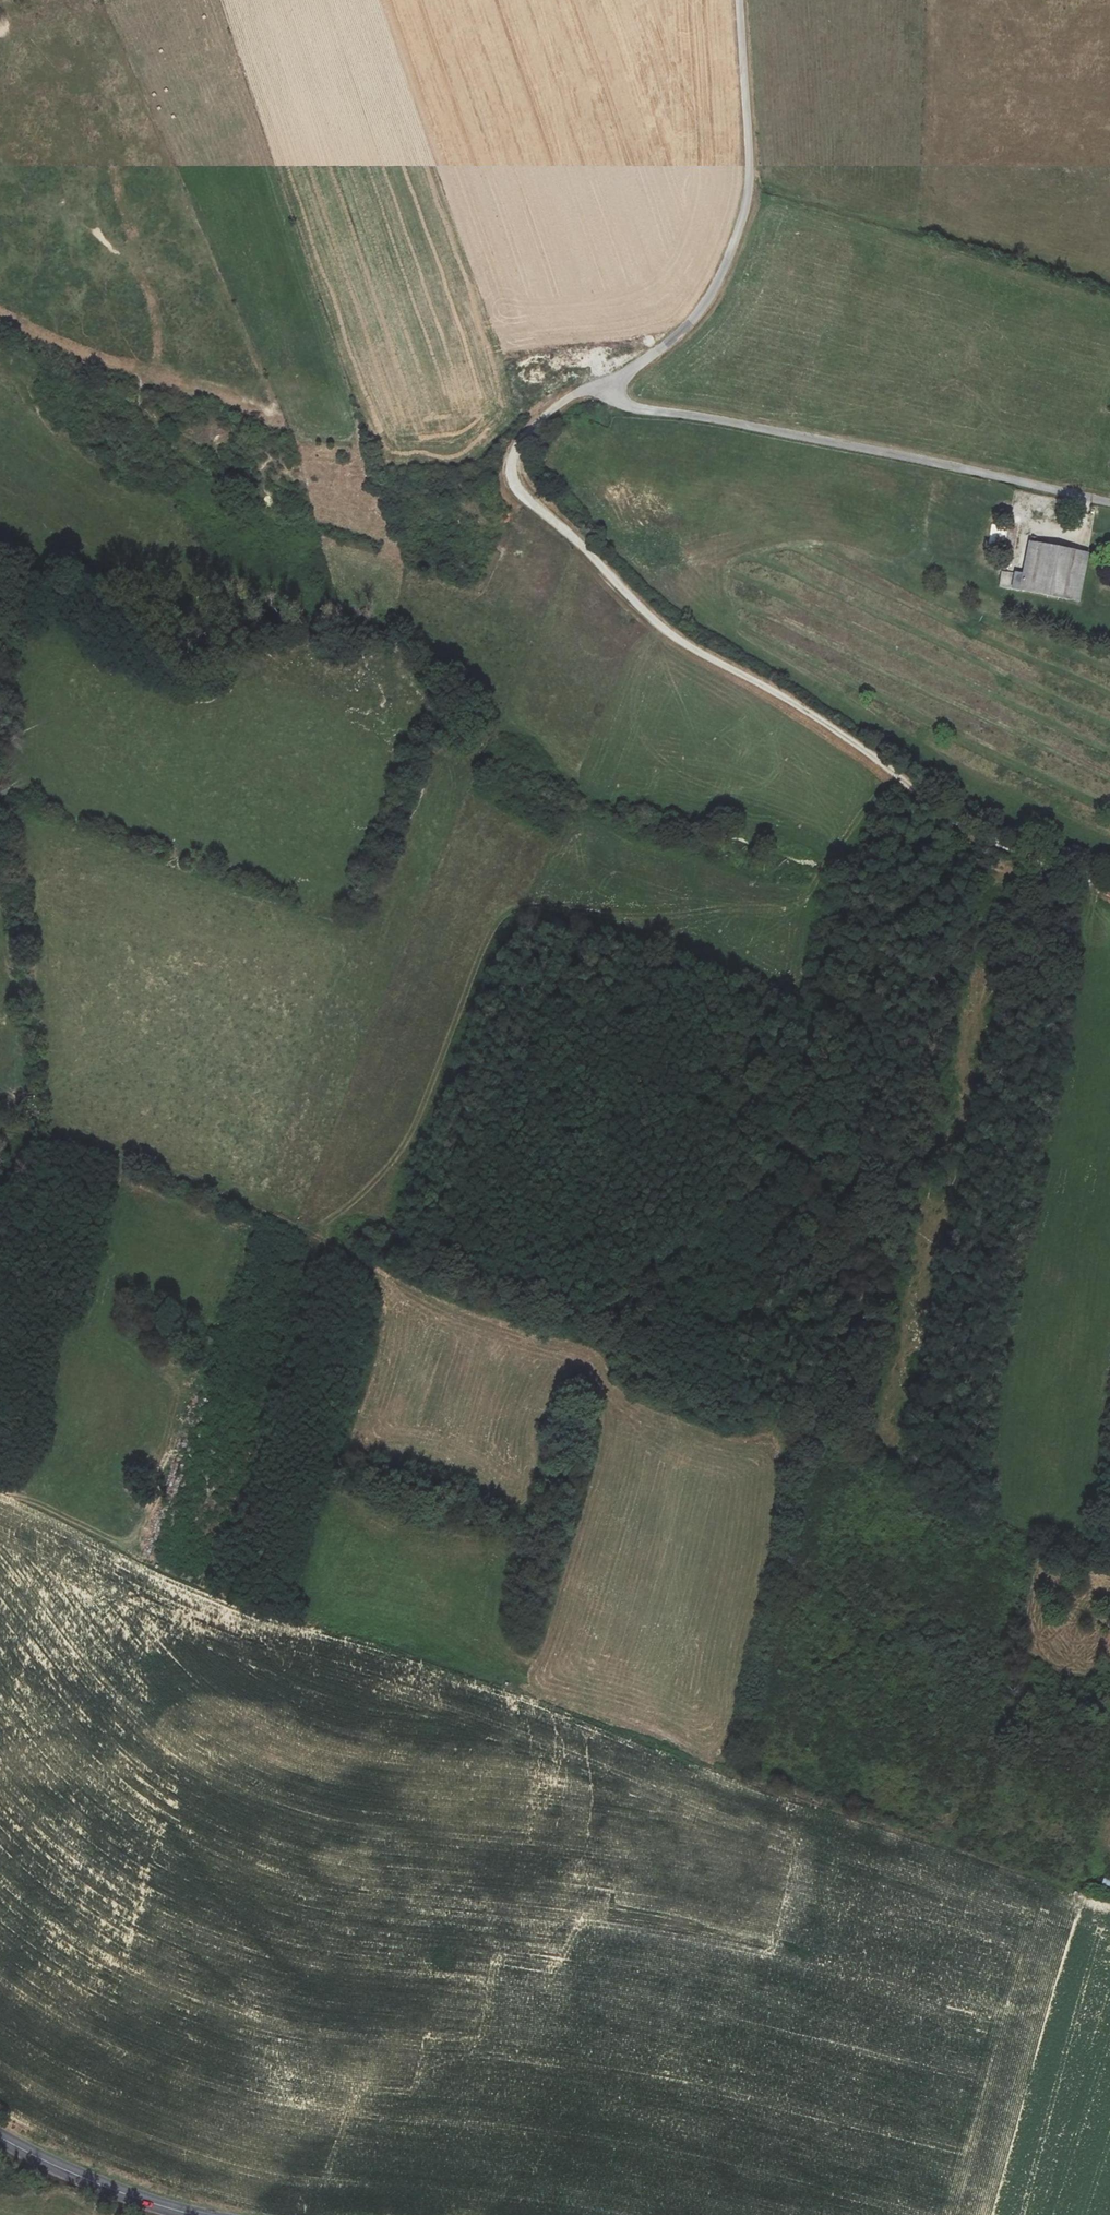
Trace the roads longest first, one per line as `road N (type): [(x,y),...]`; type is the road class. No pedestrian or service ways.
road 1 (unclassified): [(740,0),(749,185),(731,249),(709,298),(675,337),(617,381),(617,401),(1109,502)]
road 2 (track): [(612,390),(577,392),(524,434),(511,460),(514,484),(536,508),(667,634),(847,738),(985,839),(1109,886)]
road 3 (track): [(300,1232),(313,1231),(492,919),(530,905),(769,907),(815,888)]
road 4 (track): [(300,1232),(530,1340),(595,1360),(637,1406)]
road 5 (track): [(0,1130),(155,1173),(300,1232)]
road 6 (tertiary): [(196,2214),(55,2166),(0,2135)]
road 7 (track): [(907,785),(883,795),(815,888)]

